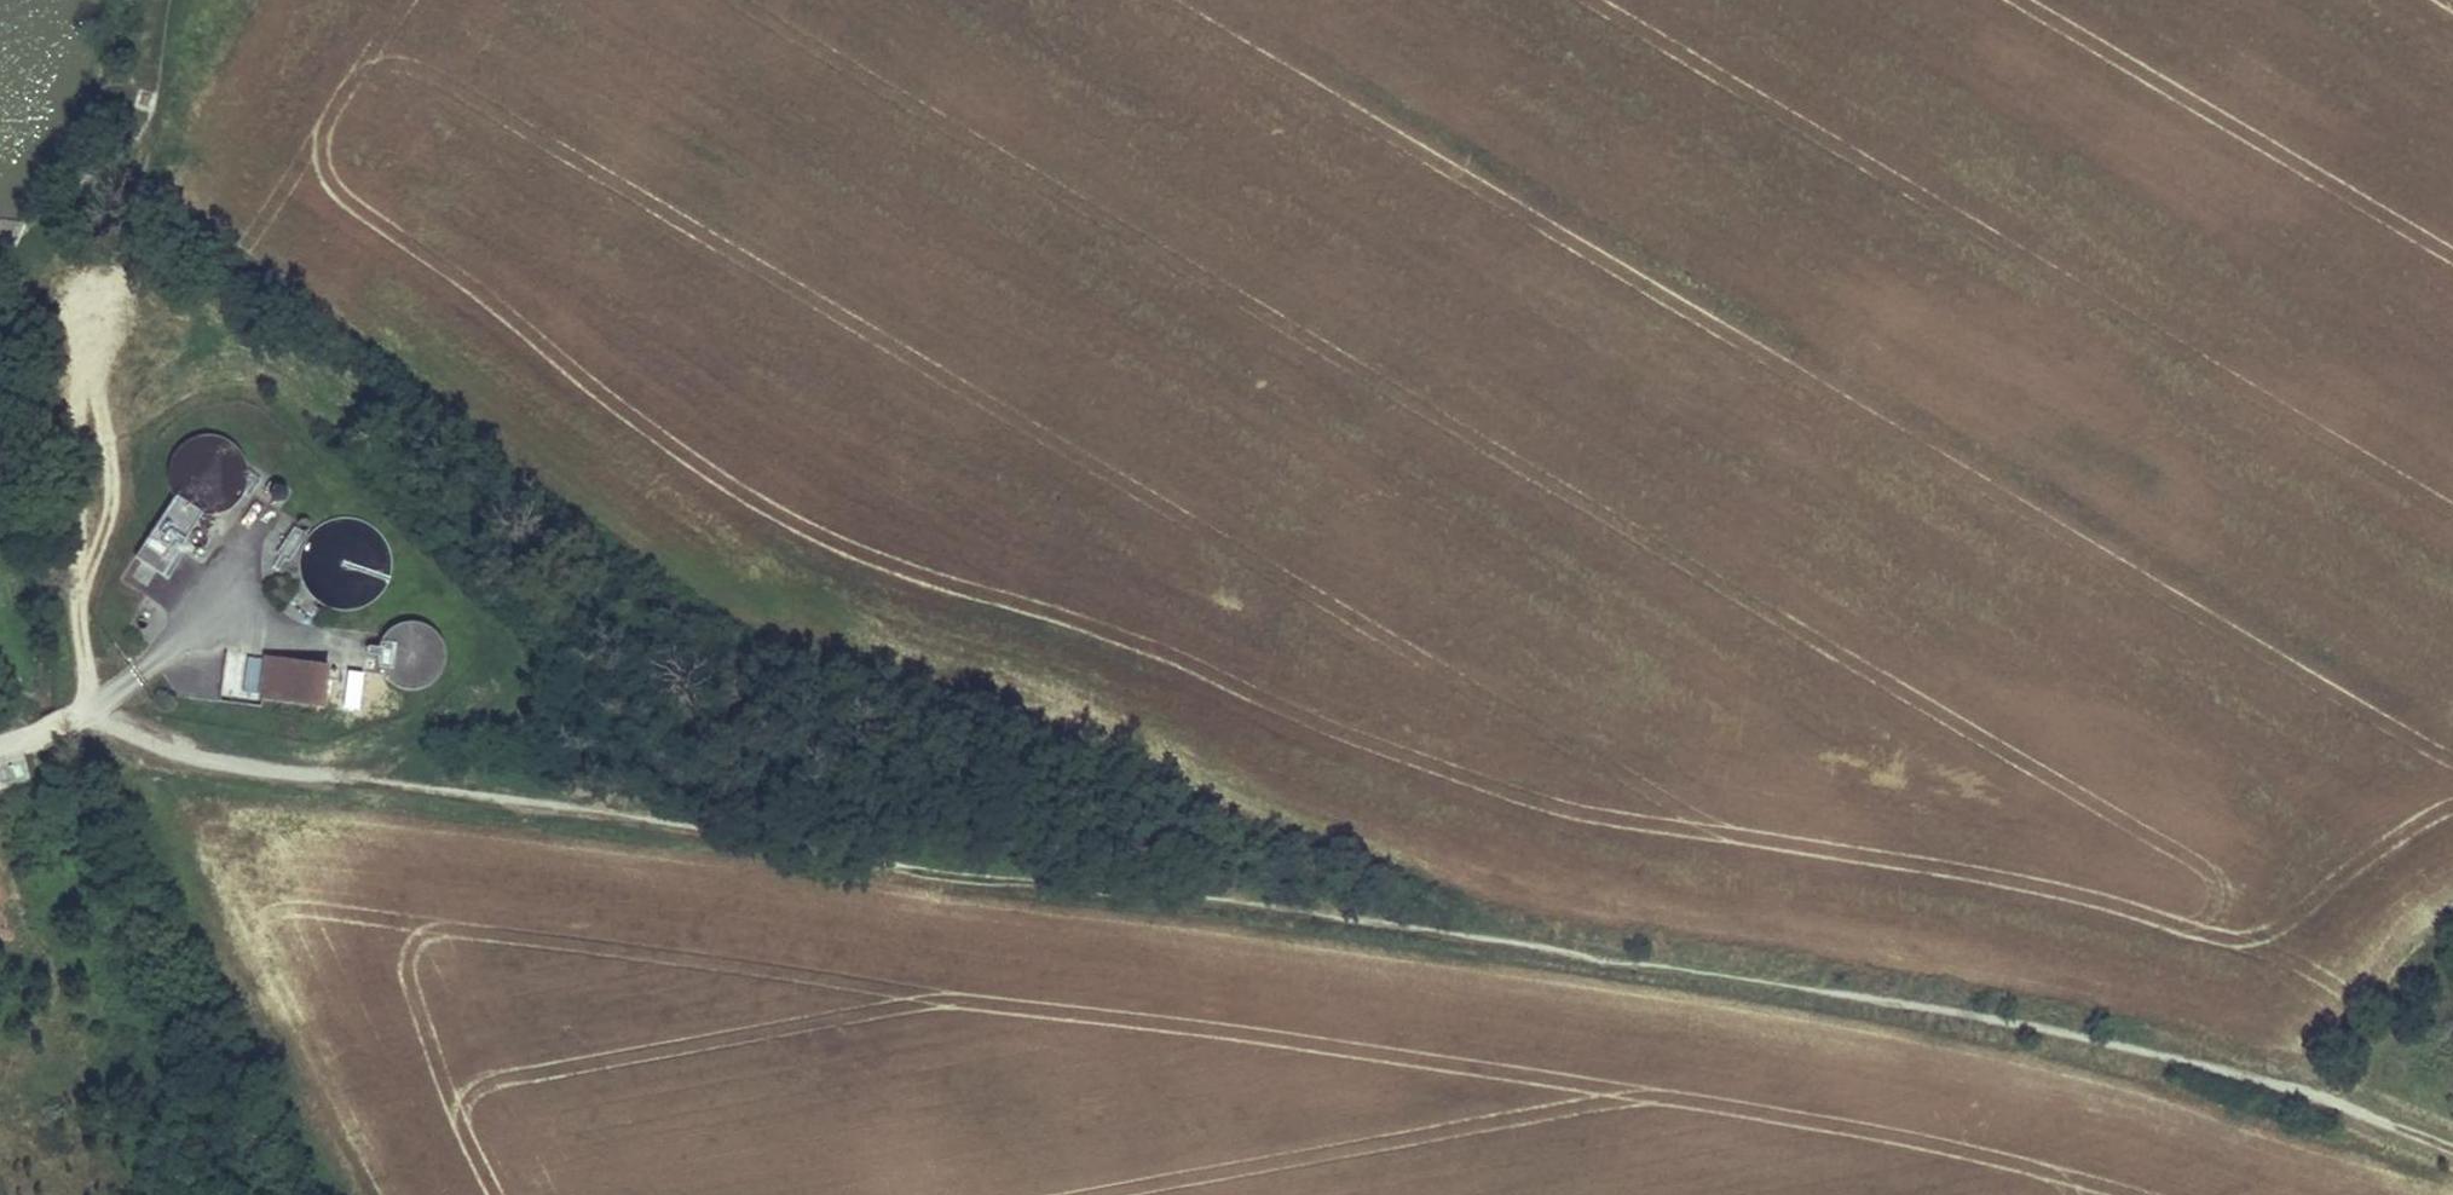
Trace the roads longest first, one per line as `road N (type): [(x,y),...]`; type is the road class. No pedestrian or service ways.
road 1 (track): [(88,707),(197,758),(277,773),(1522,936),(2033,1024),(2277,1086),(2452,1147)]

